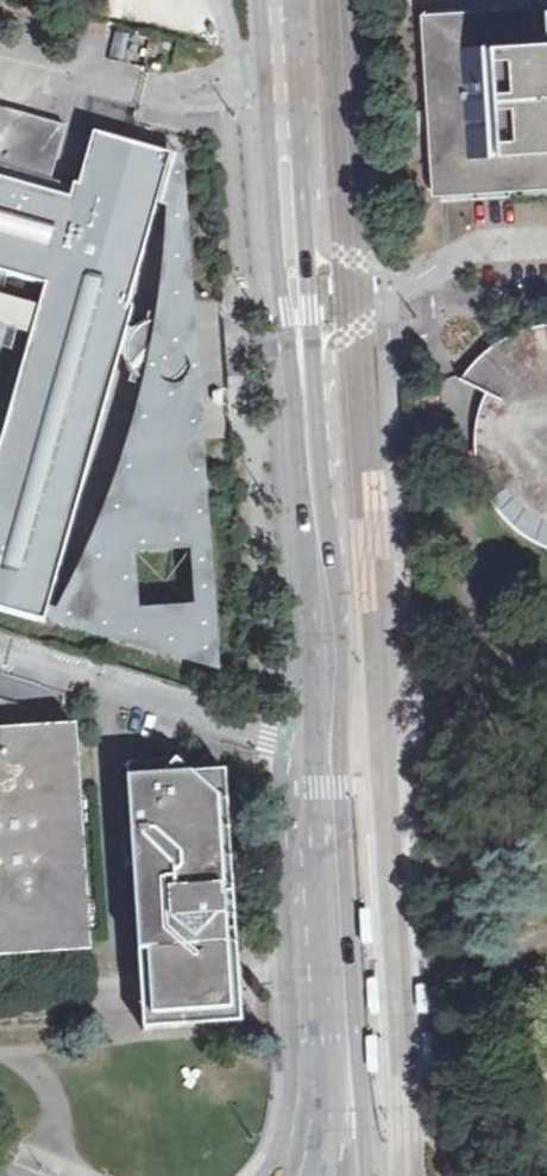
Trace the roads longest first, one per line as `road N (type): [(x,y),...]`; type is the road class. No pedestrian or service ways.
road 1 (secondary): [(283,0),(345,1035)]
road 2 (secondary): [(369,1167),(345,1035)]

